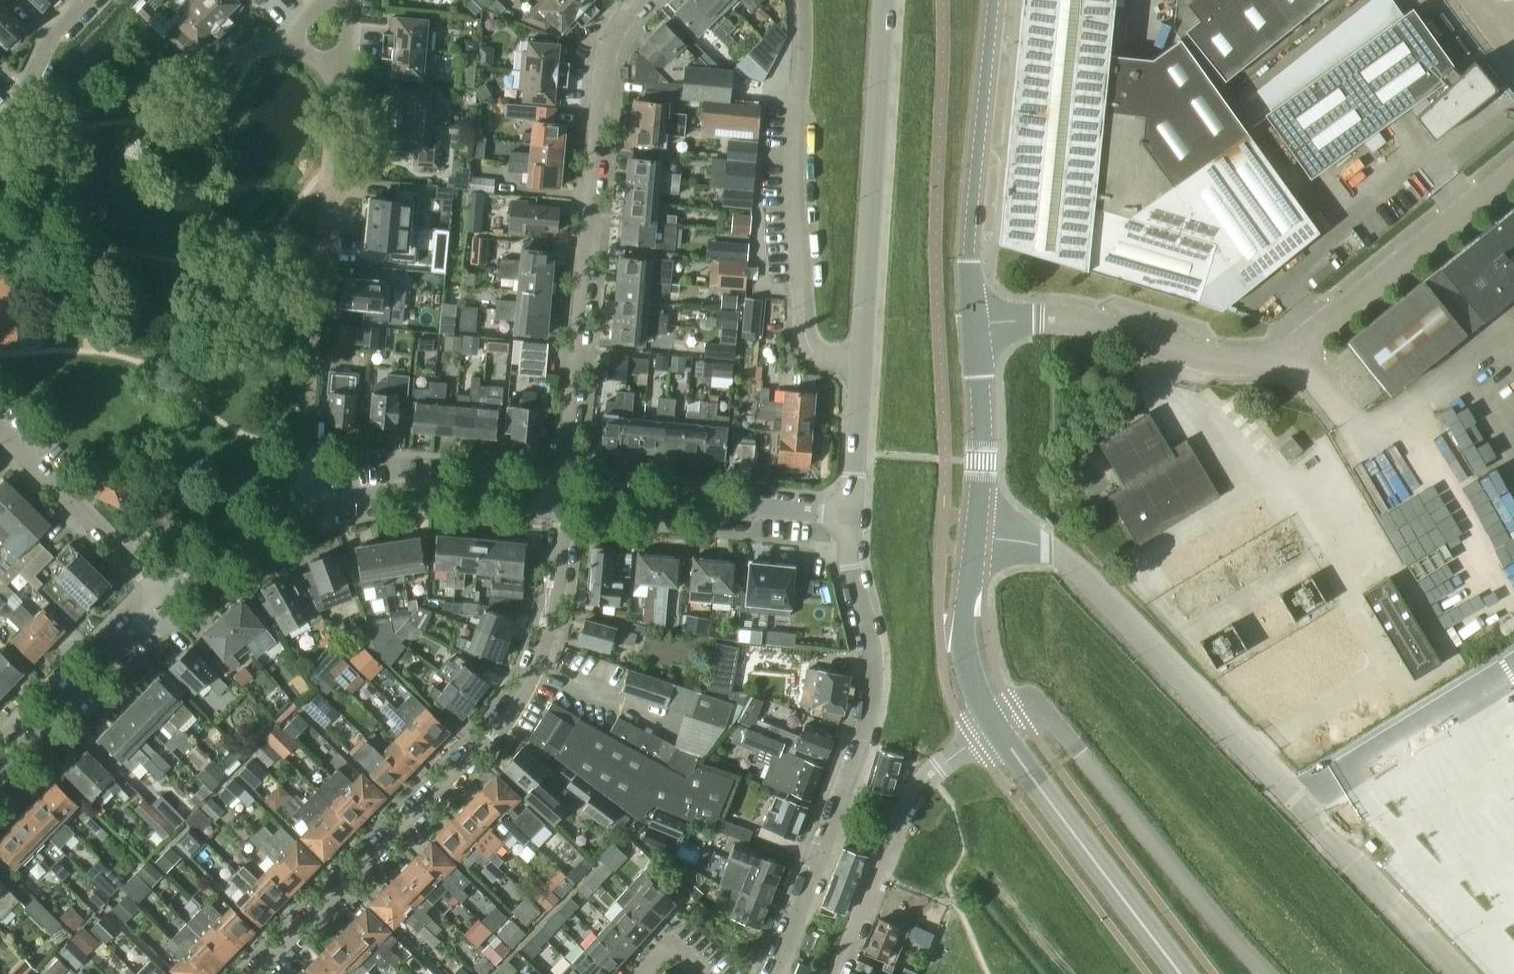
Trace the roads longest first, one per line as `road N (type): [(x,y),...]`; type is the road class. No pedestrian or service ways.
road 1 (unclassified): [(1462,973),(1048,545),(974,533)]
road 2 (unclassified): [(971,322),(1081,322),(1214,362),(1274,358),(1513,171)]
road 3 (residential): [(255,973),(498,728),(525,687),(560,566),(564,493)]
road 4 (residential): [(564,493),(603,65),(641,0)]
road 5 (residential): [(769,973),(871,694),(849,514)]
road 6 (residential): [(171,597),(260,533),(312,510),(443,490),(564,493)]
road 7 (residential): [(861,364),(823,359),(799,328),(792,174),(799,0)]
road 8 (unclassified): [(861,364),(886,0)]
road 9 (tertiary): [(992,0),(971,202),(971,322)]
road 10 (tertiary): [(1182,973),(995,724)]
road 11 (residential): [(836,973),(905,805),(995,724)]
road 12 (residential): [(564,493),(849,514)]
road 13 (residential): [(0,769),(171,597)]
road 14 (residential): [(171,597),(0,431)]
road 15 (tertiary): [(971,322),(980,459),(974,533)]
road 16 (tertiary): [(995,724),(961,659),(974,533)]
road 17 (residential): [(0,123),(60,26),(86,0)]
road 18 (unclassified): [(849,514),(861,364)]

